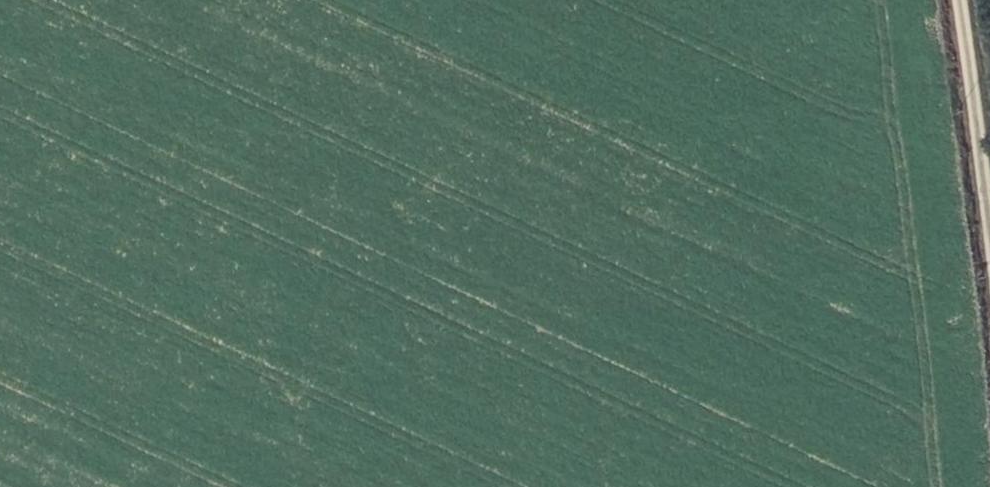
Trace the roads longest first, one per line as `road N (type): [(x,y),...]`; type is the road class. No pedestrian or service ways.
road 1 (unclassified): [(989,227),(961,0)]

